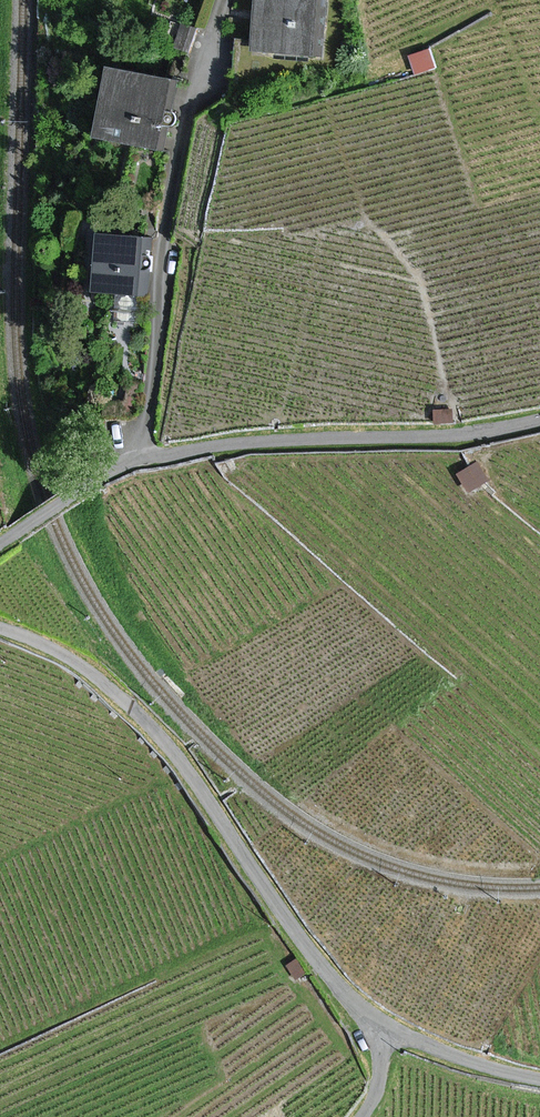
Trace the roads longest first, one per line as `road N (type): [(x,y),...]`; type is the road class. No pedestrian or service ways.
road 1 (unclassified): [(0,629),(76,663),(136,713),(185,768),(322,965),(383,1026)]
road 2 (residential): [(139,460),(181,140),(225,0)]
road 3 (unclassified): [(539,421),(450,436),(246,443),(139,460)]
road 4 (unclassified): [(383,1026),(455,1057),(539,1079)]
road 5 (unclassified): [(139,460),(0,542)]

